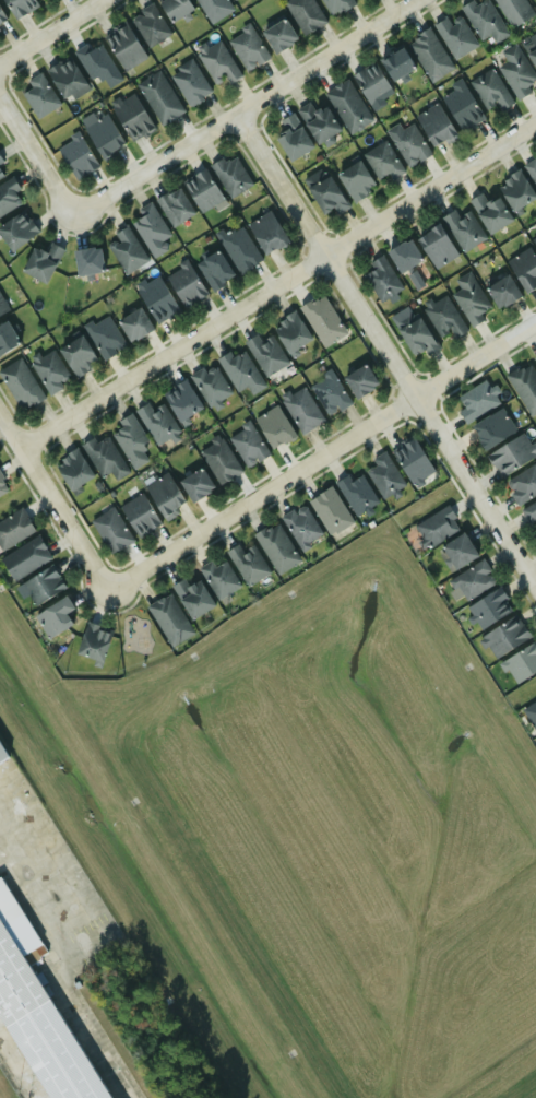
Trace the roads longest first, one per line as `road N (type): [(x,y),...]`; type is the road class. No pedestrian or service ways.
road 1 (residential): [(535,321),(108,589),(0,414)]
road 2 (residential): [(535,122),(21,447)]
road 3 (residential): [(535,584),(237,114)]
road 4 (residential): [(73,214),(416,0)]
road 5 (residential): [(0,96),(73,214)]
road 6 (residential): [(102,0),(0,64)]

